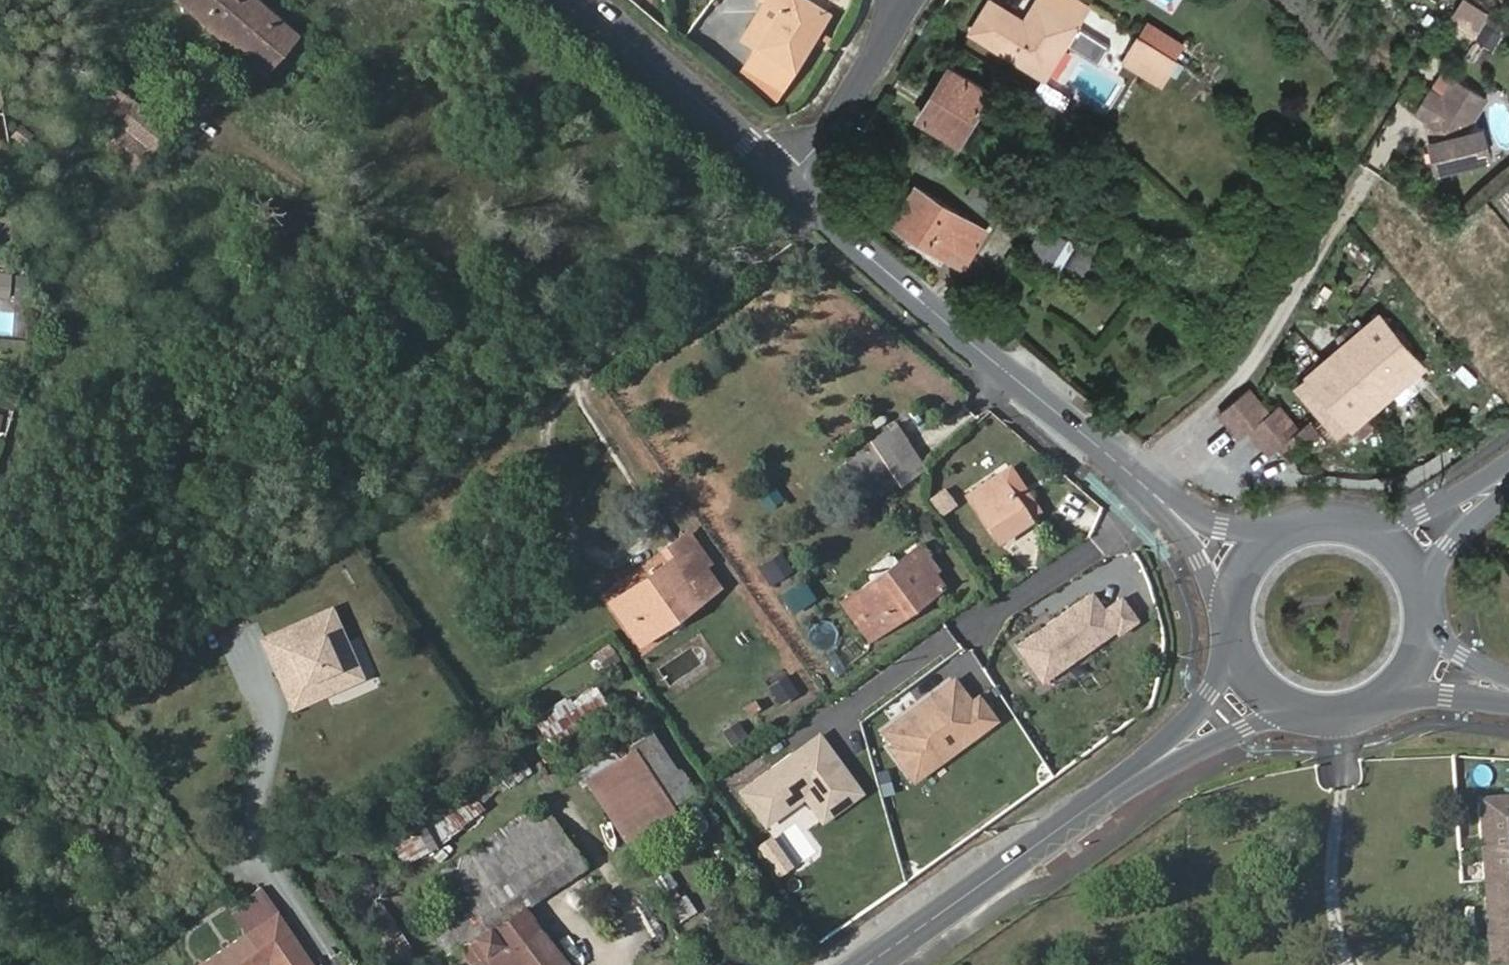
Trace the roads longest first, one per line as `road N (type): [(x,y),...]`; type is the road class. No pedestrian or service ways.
road 1 (tertiary): [(1151,486),(788,180)]
road 2 (primary): [(1018,857),(1288,707)]
road 3 (primary): [(1242,661),(1018,857)]
road 4 (tertiary): [(788,180),(580,0)]
road 5 (residential): [(788,180),(831,127),(906,0)]
road 6 (primary): [(1018,857),(866,964)]
road 7 (primary): [(1508,473),(1376,529)]
road 8 (tertiary): [(1151,486),(1233,602)]
road 9 (tertiary): [(1280,533),(1226,527),(1151,486)]
road 10 (primary): [(1421,574),(1508,479)]
road 11 (primary): [(1288,707),(1339,717),(1404,686)]

